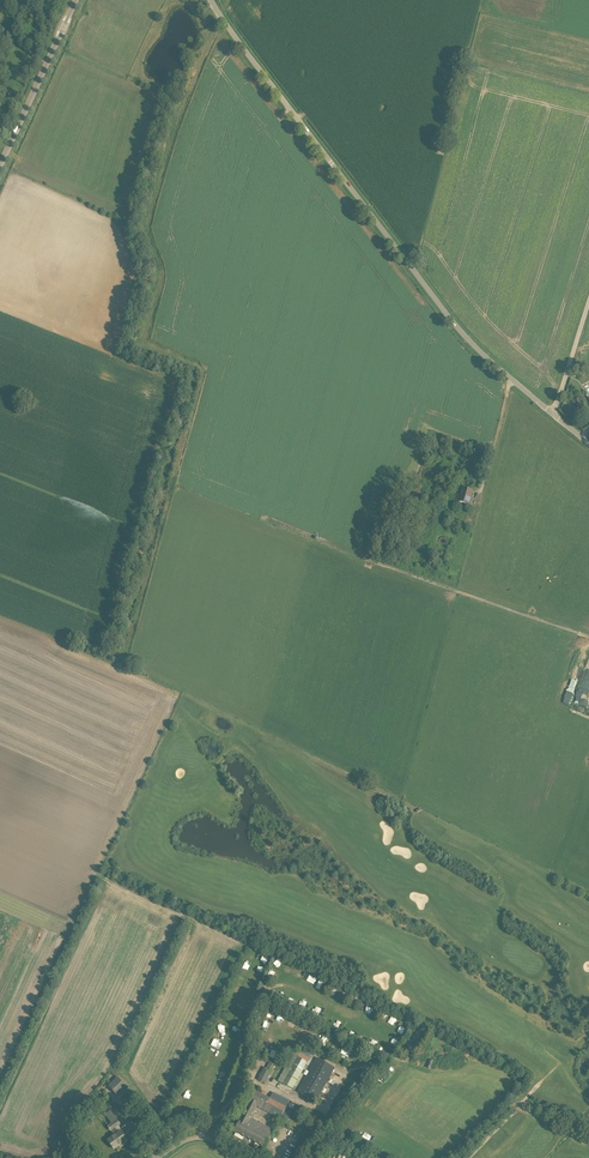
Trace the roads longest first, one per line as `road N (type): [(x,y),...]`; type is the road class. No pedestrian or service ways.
road 1 (unclassified): [(552,408),(438,300),(211,0)]
road 2 (track): [(588,639),(405,577)]
road 3 (unclassified): [(0,166),(76,0)]
road 4 (track): [(588,1132),(530,1102),(516,1103),(461,1157)]

